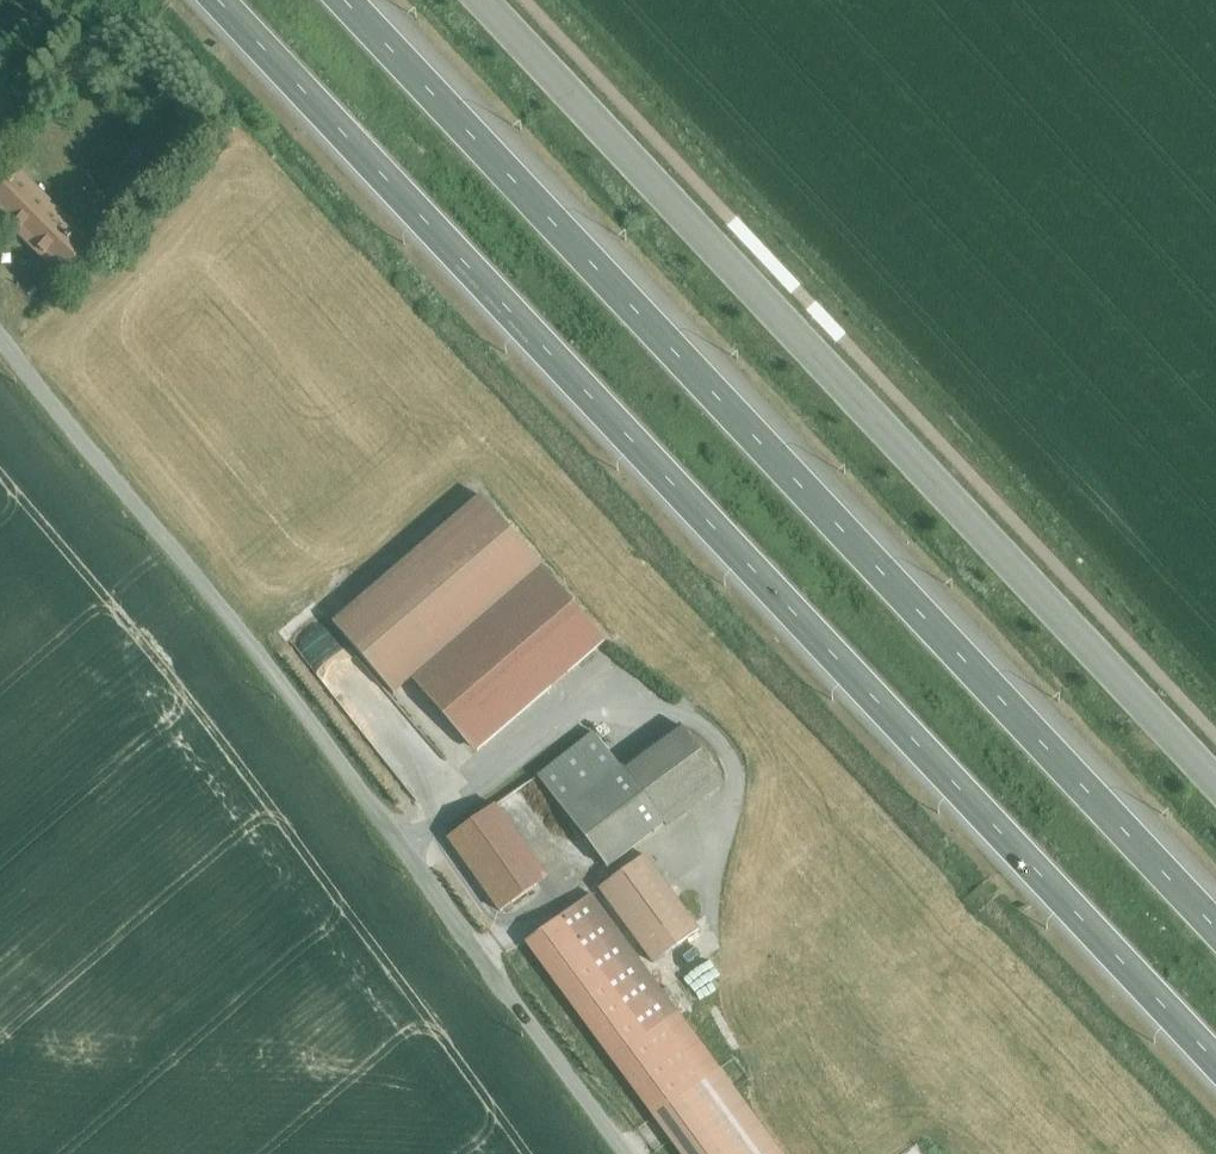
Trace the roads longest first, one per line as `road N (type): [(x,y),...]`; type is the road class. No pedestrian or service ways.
road 1 (trunk): [(223,0),(1215,1061)]
road 2 (trunk): [(1215,928),(344,0)]
road 3 (unclassified): [(1215,780),(486,0)]
road 4 (unclassified): [(625,1153),(266,664),(0,338)]

